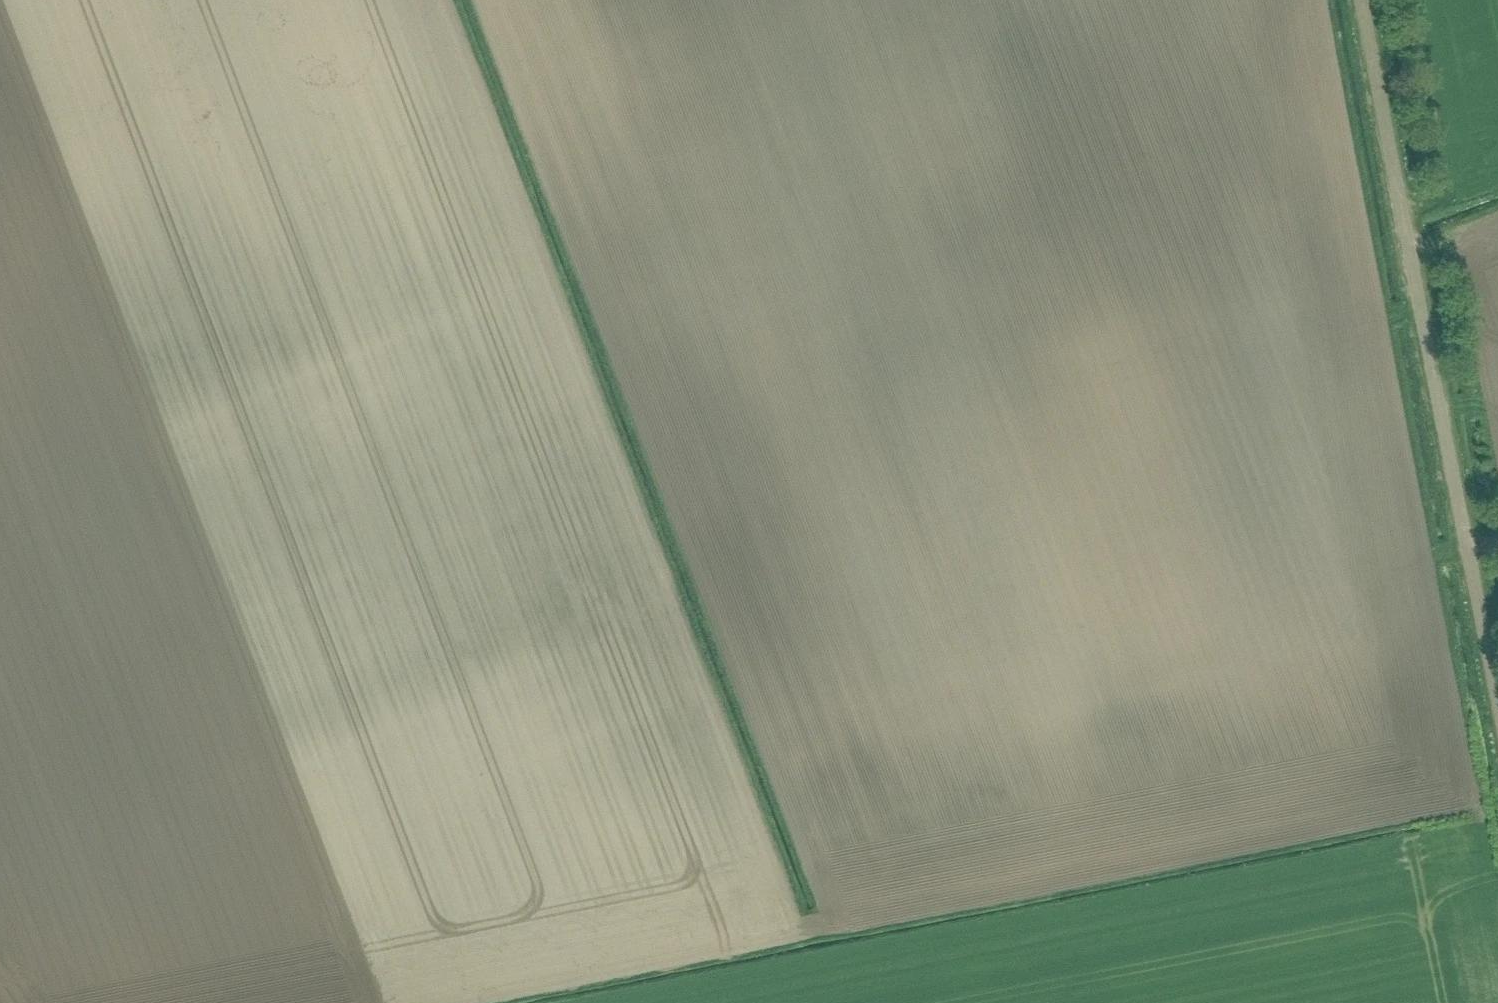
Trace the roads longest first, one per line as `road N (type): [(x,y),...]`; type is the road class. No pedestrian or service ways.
road 1 (unclassified): [(1497,698),(1359,0)]

